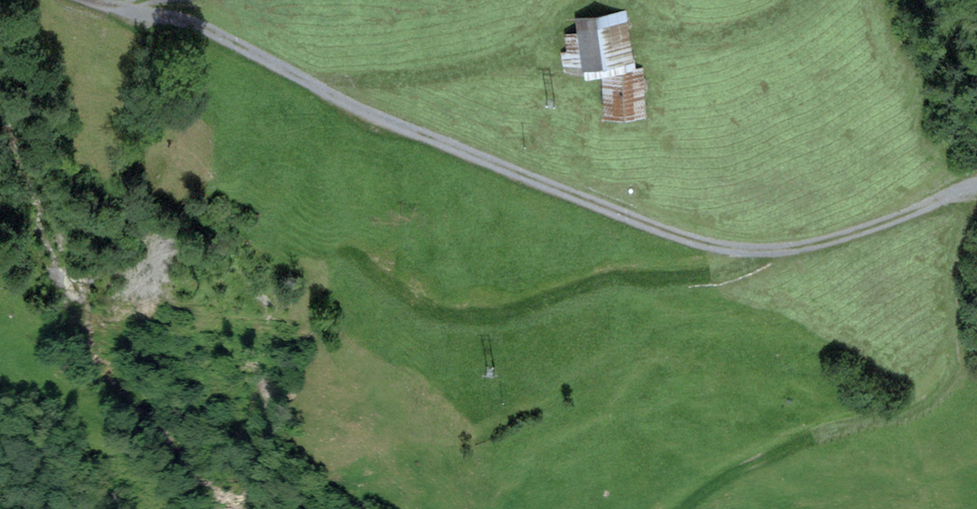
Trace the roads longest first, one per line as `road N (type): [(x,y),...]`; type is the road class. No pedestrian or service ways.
road 1 (track): [(976,187),(809,247),(754,251),(708,243),(356,107),(187,21),(101,0)]
road 2 (track): [(329,93),(338,83),(517,55),(577,7),(606,0),(628,2),(688,35),(728,33),(792,0)]
road 3 (track): [(973,187),(957,254),(954,366),(944,384),(909,414),(796,442),(742,467),(682,508)]

